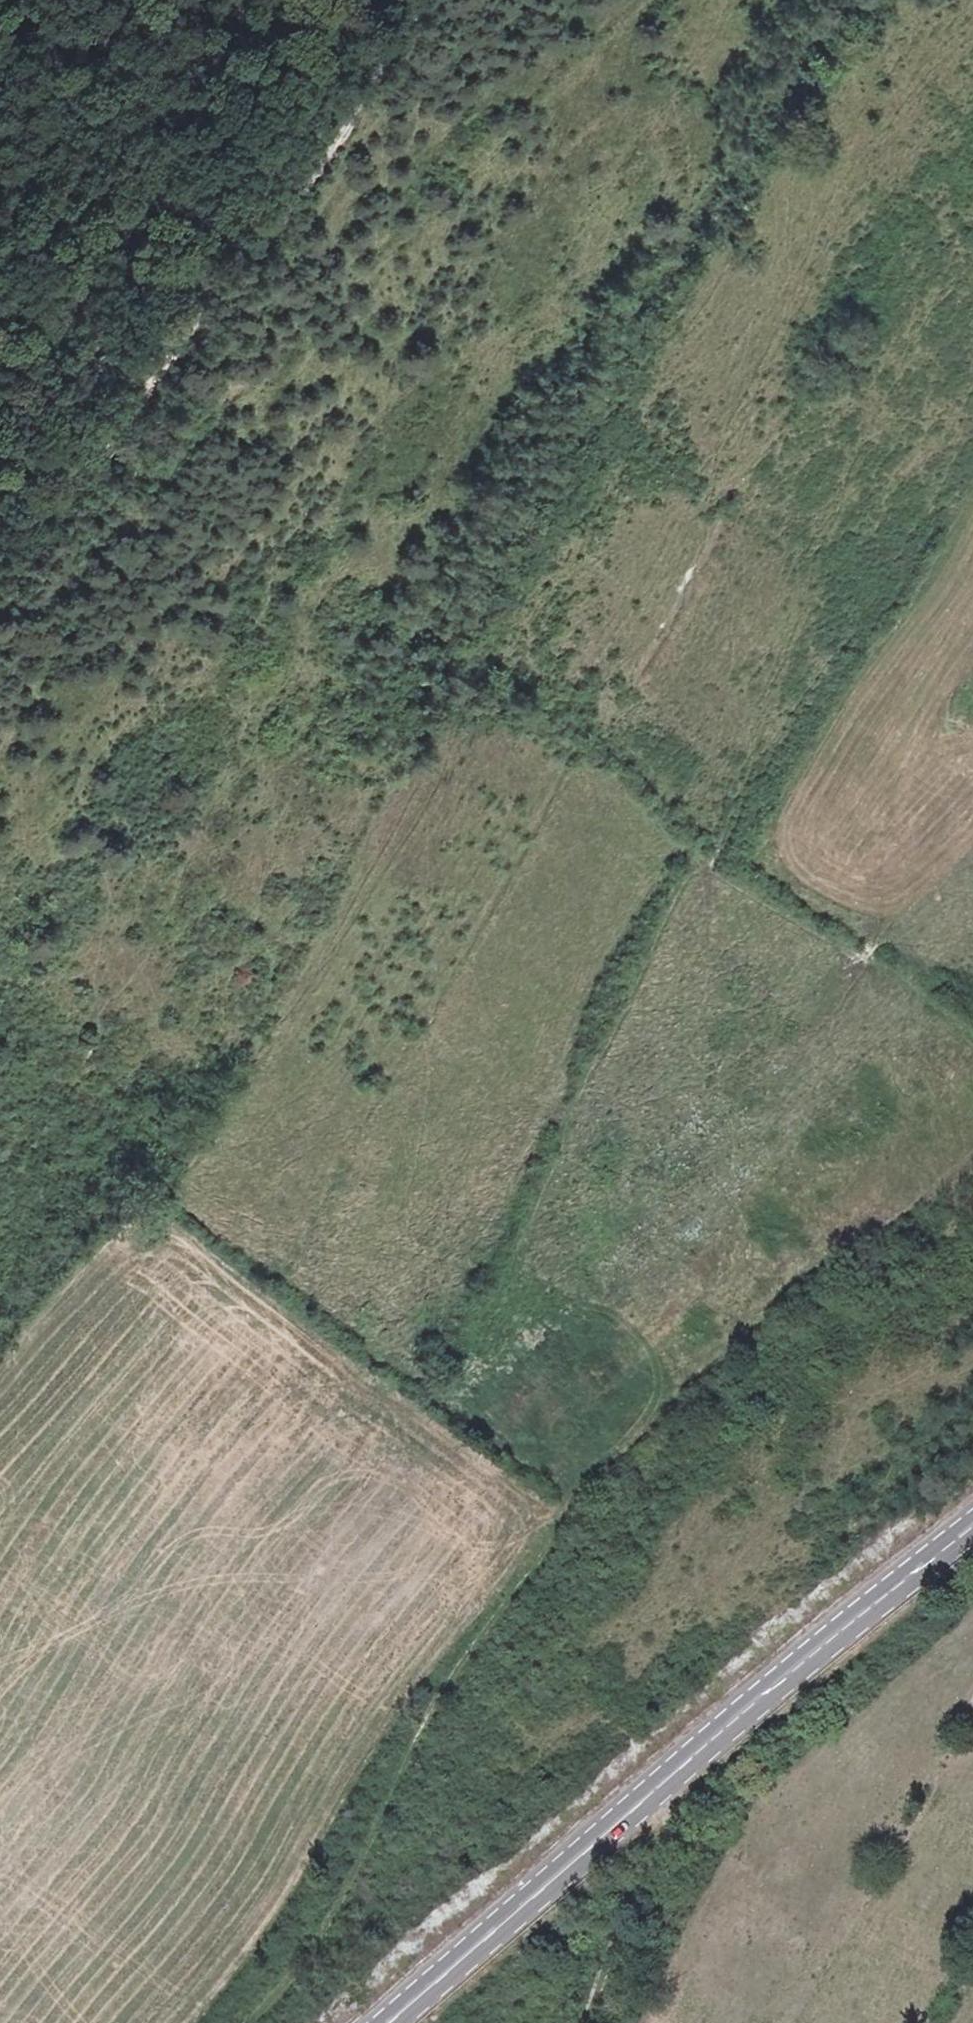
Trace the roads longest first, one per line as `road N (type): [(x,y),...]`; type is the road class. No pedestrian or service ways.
road 1 (secondary): [(972,1527),(782,1681),(390,2022)]
road 2 (track): [(0,605),(328,154),(426,0)]

